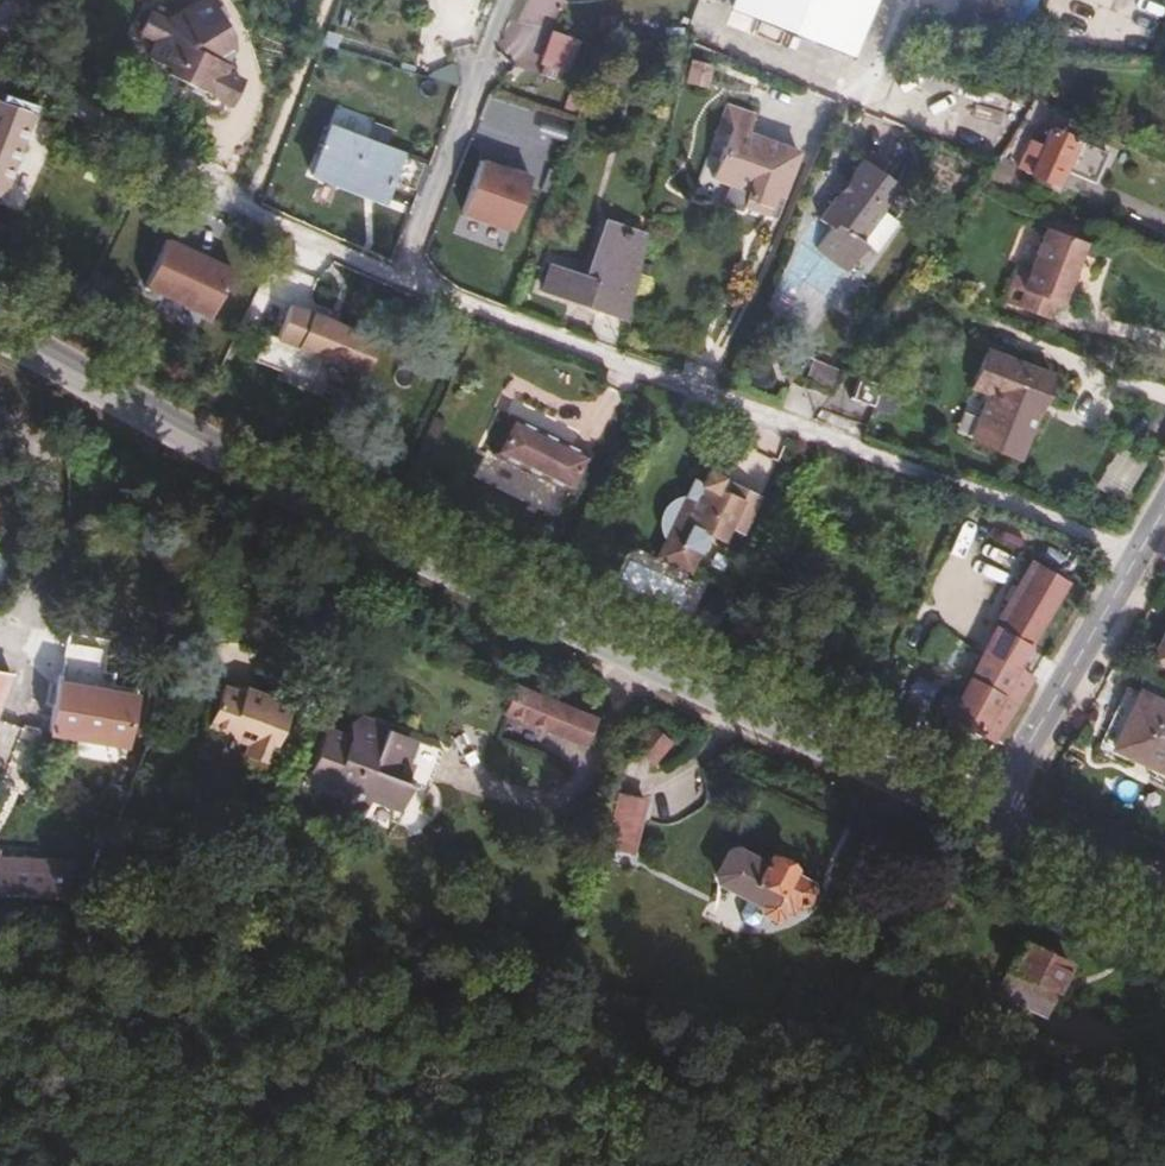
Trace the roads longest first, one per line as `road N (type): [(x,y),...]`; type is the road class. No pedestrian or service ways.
road 1 (residential): [(1135,561),(247,214),(60,114),(0,21)]
road 2 (secondary): [(0,329),(464,581),(983,826)]
road 3 (unclassified): [(983,826),(1135,561)]
road 4 (secondary): [(983,826),(1164,910)]

